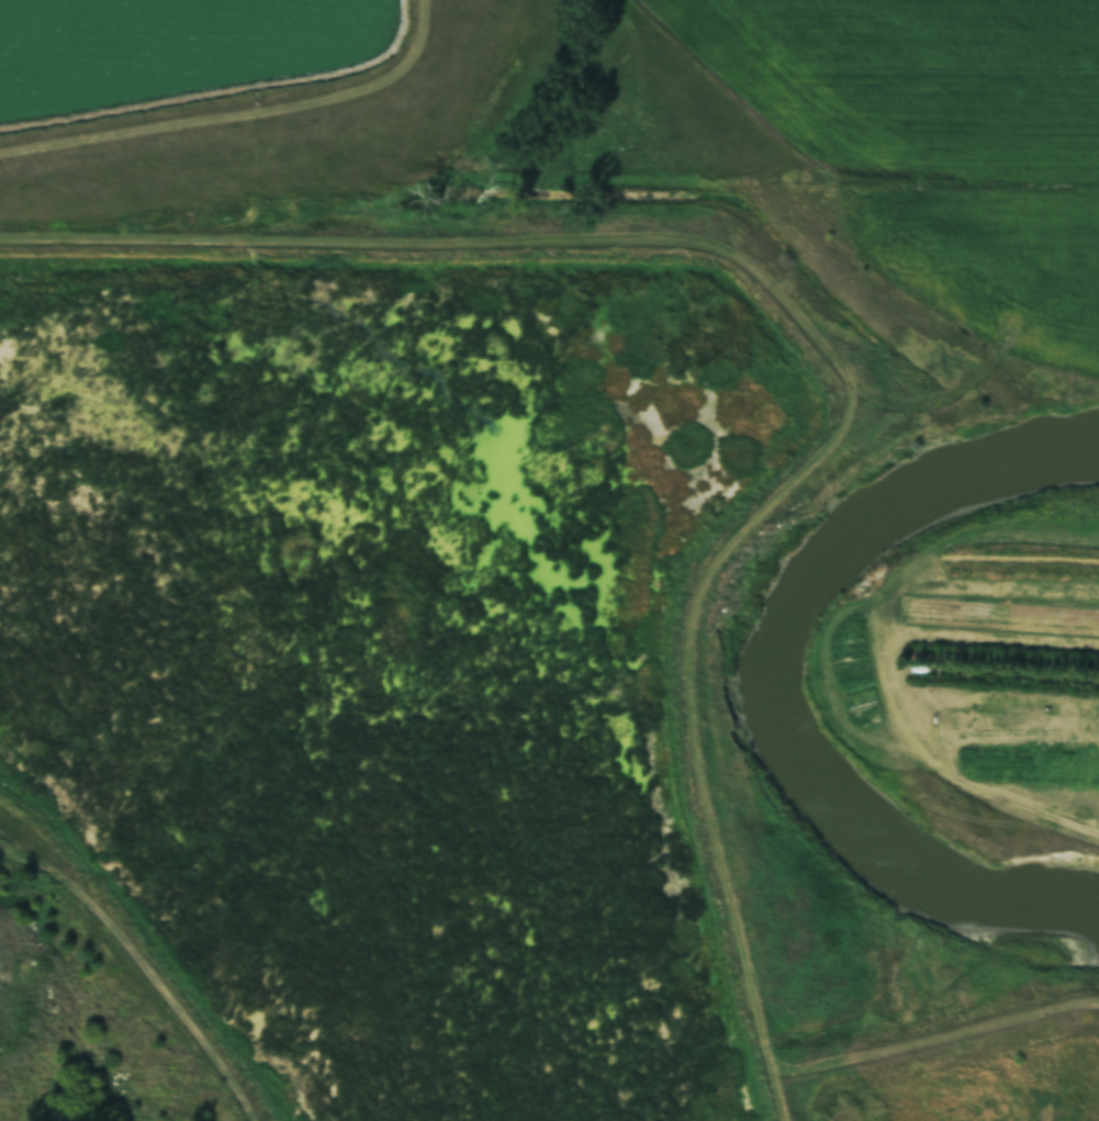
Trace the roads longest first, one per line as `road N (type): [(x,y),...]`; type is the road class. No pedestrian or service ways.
road 1 (residential): [(0,860),(42,868),(92,906),(161,983),(254,1120)]

